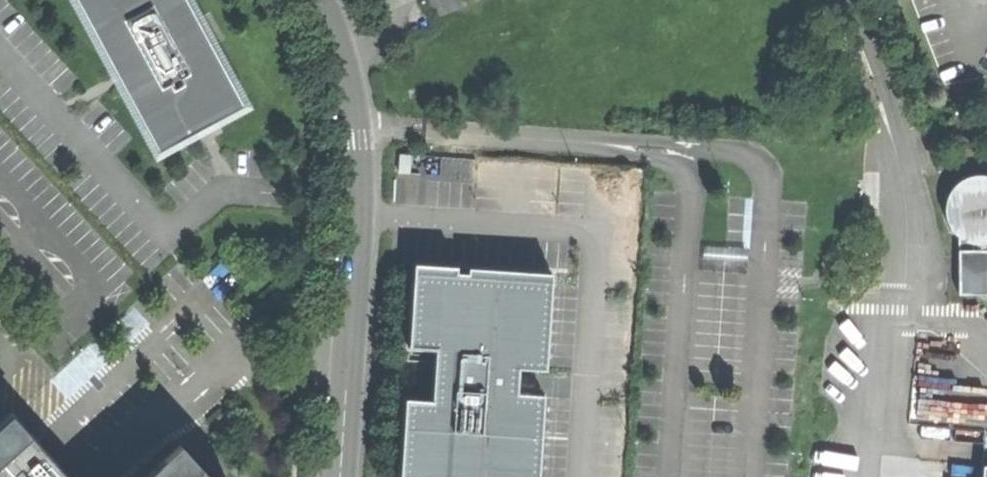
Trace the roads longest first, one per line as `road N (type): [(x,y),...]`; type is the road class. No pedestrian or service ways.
road 1 (residential): [(317,0),(344,84),(352,144),(336,476)]

